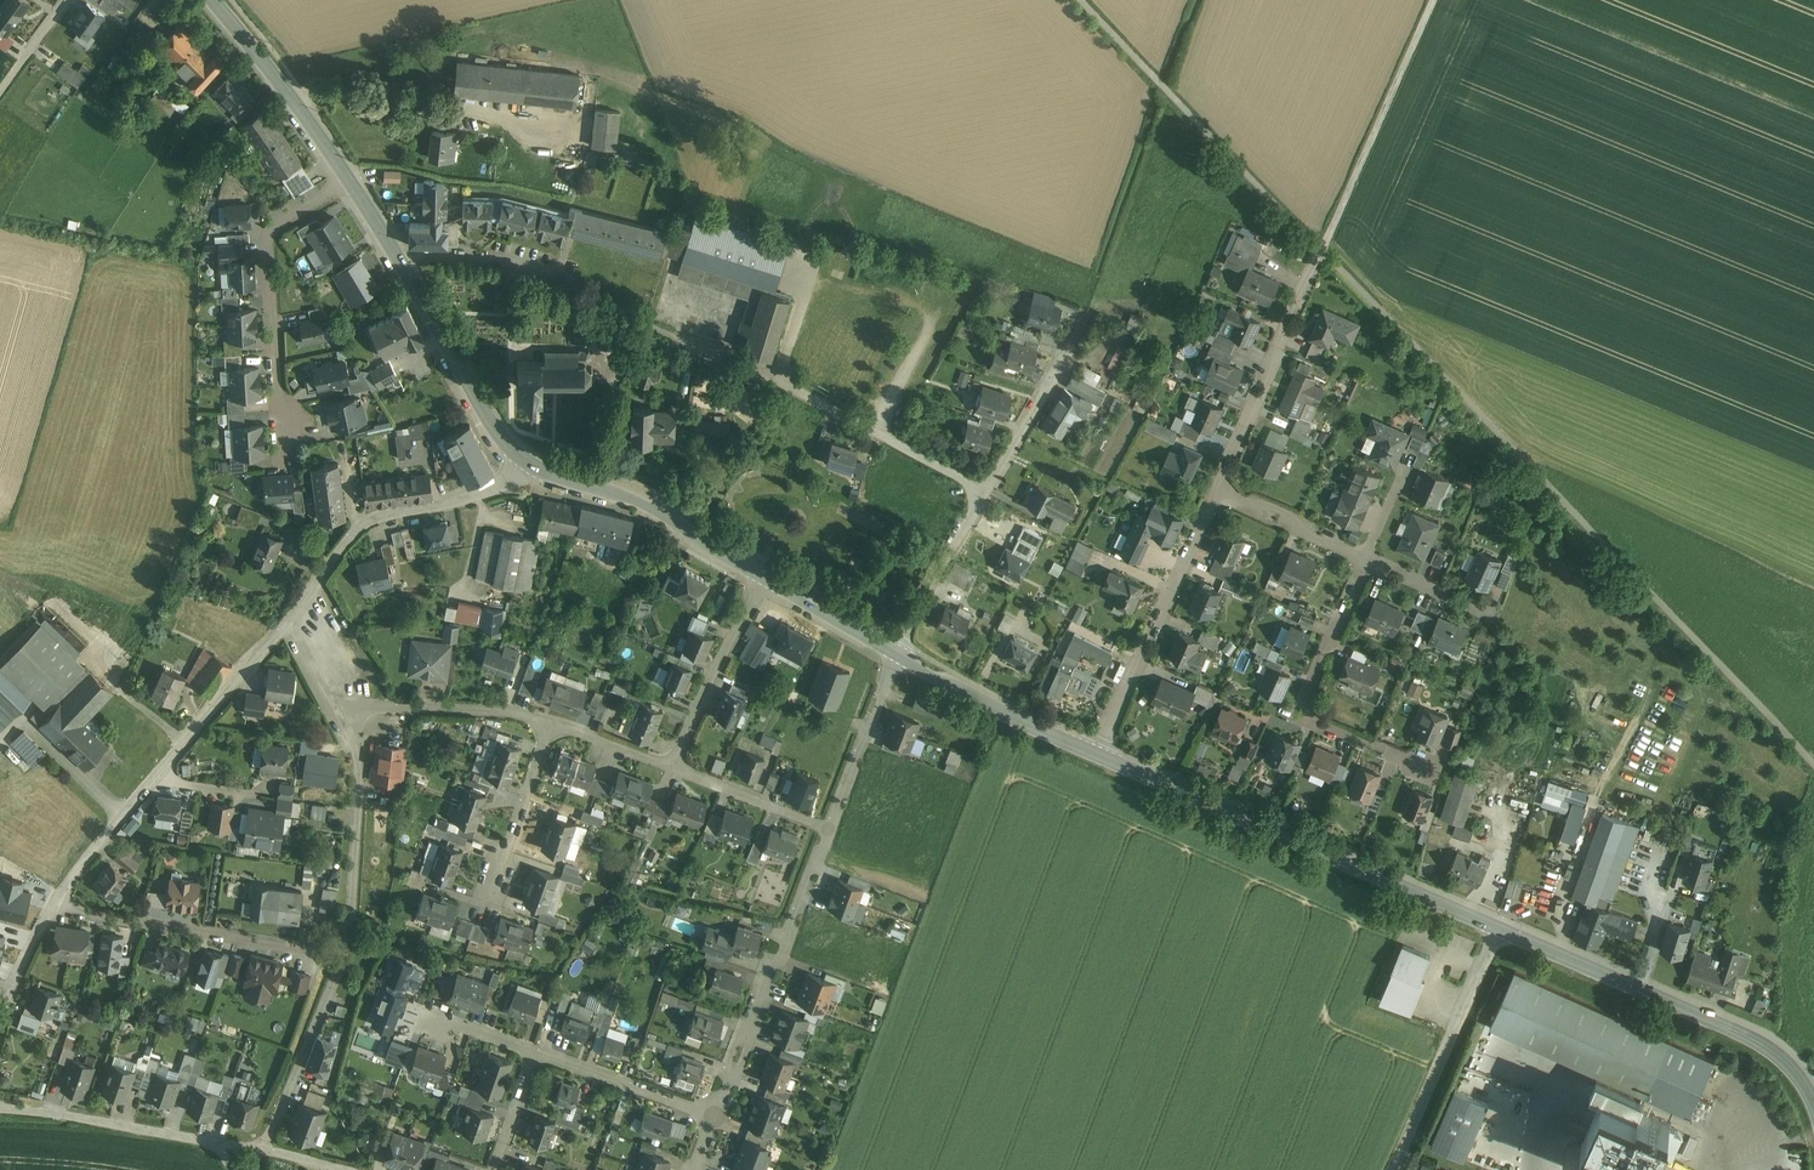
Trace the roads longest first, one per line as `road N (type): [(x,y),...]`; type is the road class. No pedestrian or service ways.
road 1 (residential): [(1221,486),(1436,0)]
road 2 (tertiary): [(1502,929),(1097,754)]
road 3 (tertiary): [(525,463),(486,415),(349,180)]
road 4 (residential): [(705,353),(987,490)]
road 5 (residential): [(830,828),(784,952),(768,974),(720,1115)]
road 6 (residential): [(1368,555),(1305,700),(1311,718),(1427,768)]
road 7 (residential): [(349,180),(265,235),(285,431)]
road 8 (residential): [(525,463),(467,496),(362,525),(290,622)]
road 9 (residential): [(54,906),(346,953)]
road 10 (residential): [(1097,754),(1221,486)]
road 11 (tertiary): [(768,578),(631,498),(525,463)]
road 12 (residential): [(1394,1169),(1502,929)]
road 13 (residential): [(350,727),(365,776),(346,953)]
road 14 (tertiary): [(349,180),(213,0)]
road 15 (tertiary): [(1097,754),(896,652)]
road 16 (residential): [(213,1141),(0,1108)]
road 17 (tertiary): [(1813,1102),(1773,1050),(1639,988)]
road 18 (residential): [(346,953),(266,1150)]
road 19 (residential): [(350,727),(410,708),(515,709),(558,721)]
road 20 (residential): [(675,764),(768,578)]
road 21 (residential): [(1085,314),(1064,367),(987,490)]
road 22 (residential): [(290,622),(161,773)]
road 23 (residential): [(720,1115),(539,1051)]
road 24 (residential): [(896,652),(830,828)]
road 25 (residential): [(987,490),(896,652)]
road 26 (residential): [(496,885),(558,721)]
road 27 (residential): [(161,773),(54,906)]
road 28 (residential): [(675,764),(830,828)]
road 29 (residential): [(1221,486),(1368,555)]
road 30 (tertiary): [(1639,988),(1502,929)]
road 31 (tertiary): [(896,652),(768,578)]
road 32 (residential): [(1368,555),(1487,614)]
road 33 (residential): [(539,1051),(495,1169)]
road 34 (residential): [(558,721),(675,764)]
road 35 (residential): [(290,622),(350,727)]

